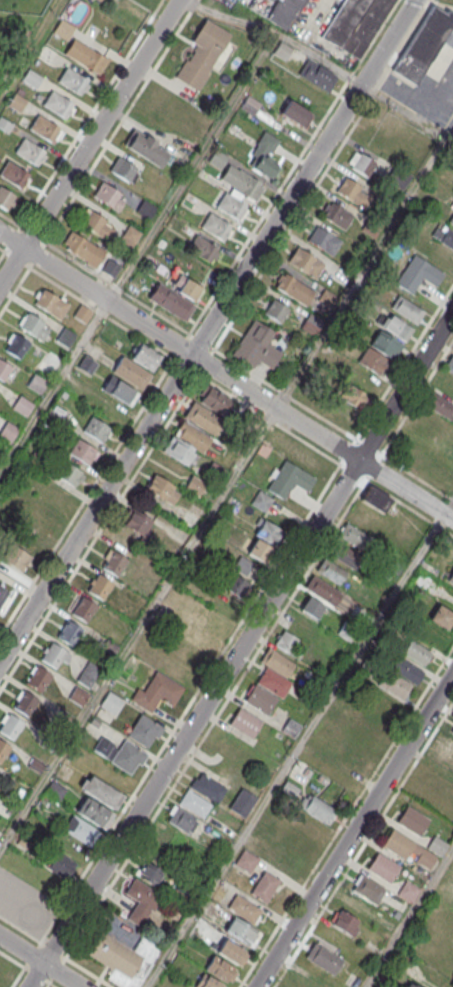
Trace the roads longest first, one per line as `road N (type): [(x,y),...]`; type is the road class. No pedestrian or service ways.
road 1 (residential): [(452,311),(29,986)]
road 2 (residential): [(0,660),(416,0)]
road 3 (residential): [(452,521),(0,234)]
road 4 (residential): [(257,986),(452,674)]
road 5 (residential): [(178,0),(0,283)]

